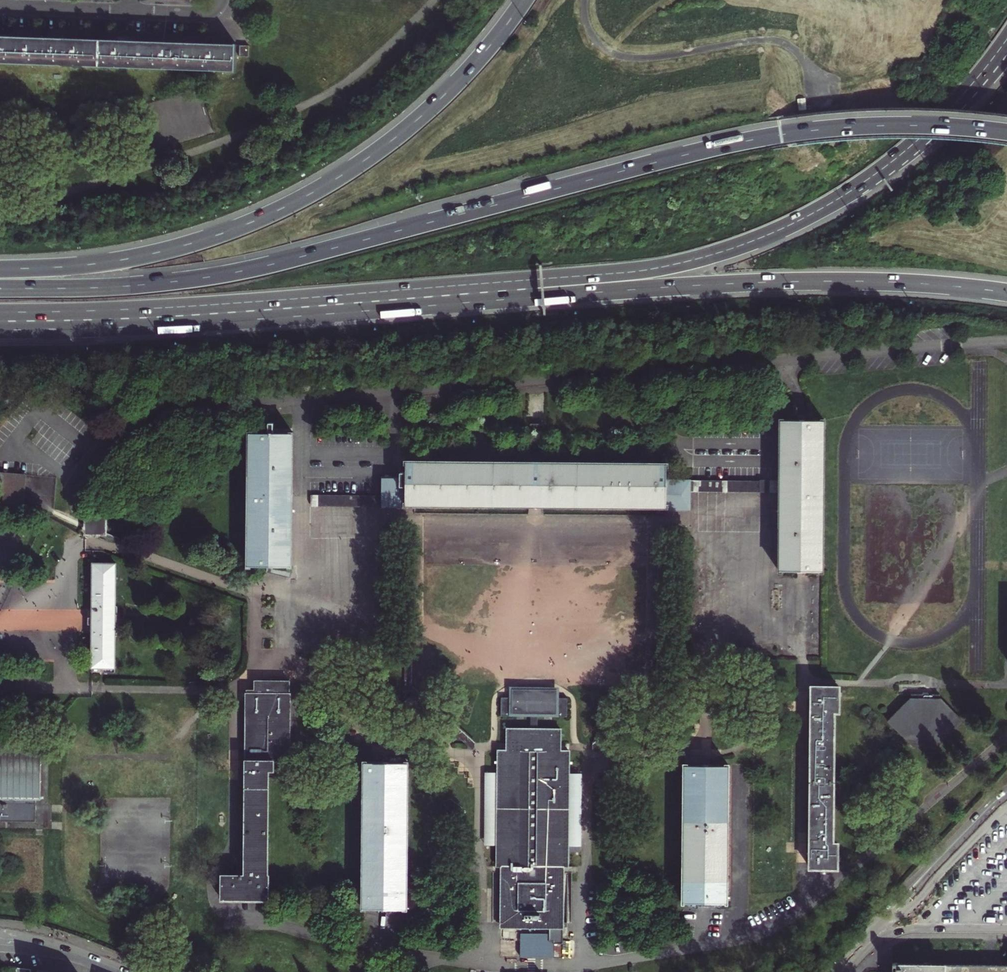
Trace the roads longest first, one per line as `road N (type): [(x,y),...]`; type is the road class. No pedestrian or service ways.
road 1 (motorway): [(1006,133),(887,126),(768,138),(242,270),(125,286),(0,288)]
road 2 (trunk): [(315,304),(647,270),(728,250),(811,215),(888,165),(1000,50)]
road 3 (motorway): [(315,304),(814,281),(1006,292)]
road 4 (motorway): [(525,0),(424,114),(366,160),(280,210),(154,254),(0,270)]
road 5 (motorway): [(0,321),(315,304)]
road 6 (residential): [(0,6),(129,11)]
road 7 (residential): [(0,941),(120,971)]

